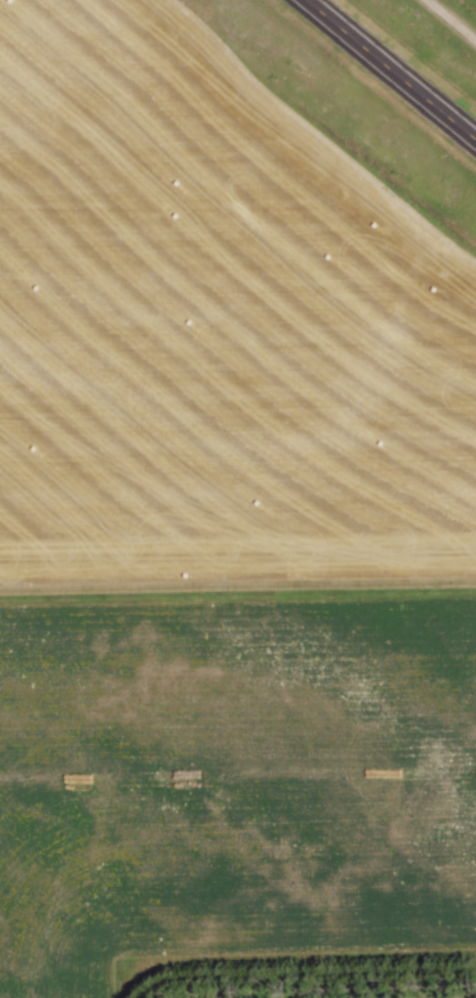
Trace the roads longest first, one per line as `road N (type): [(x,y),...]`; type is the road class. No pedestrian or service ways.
road 1 (primary): [(475,138),(310,0)]

